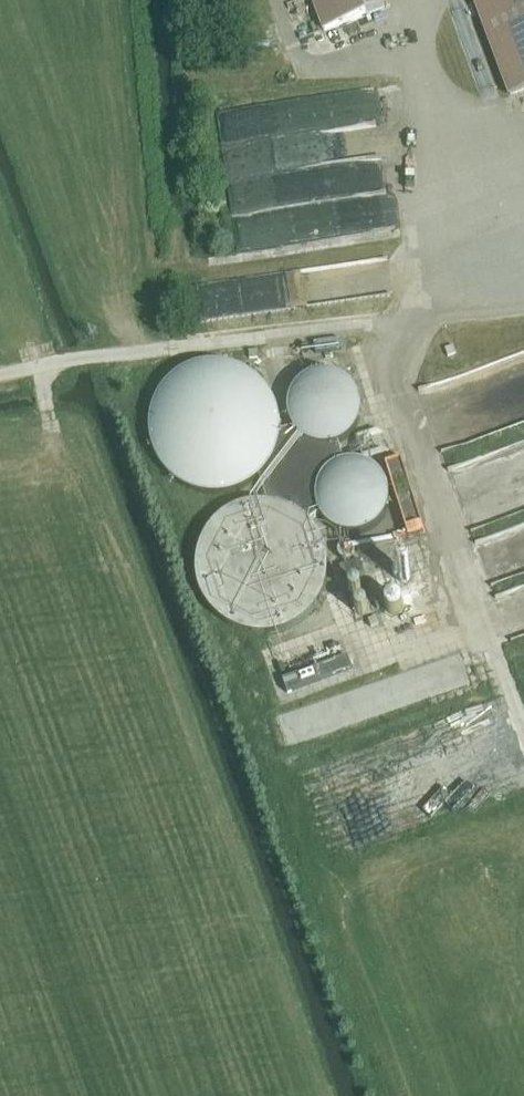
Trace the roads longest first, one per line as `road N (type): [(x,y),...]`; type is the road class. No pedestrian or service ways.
road 1 (track): [(378,328),(0,374)]

